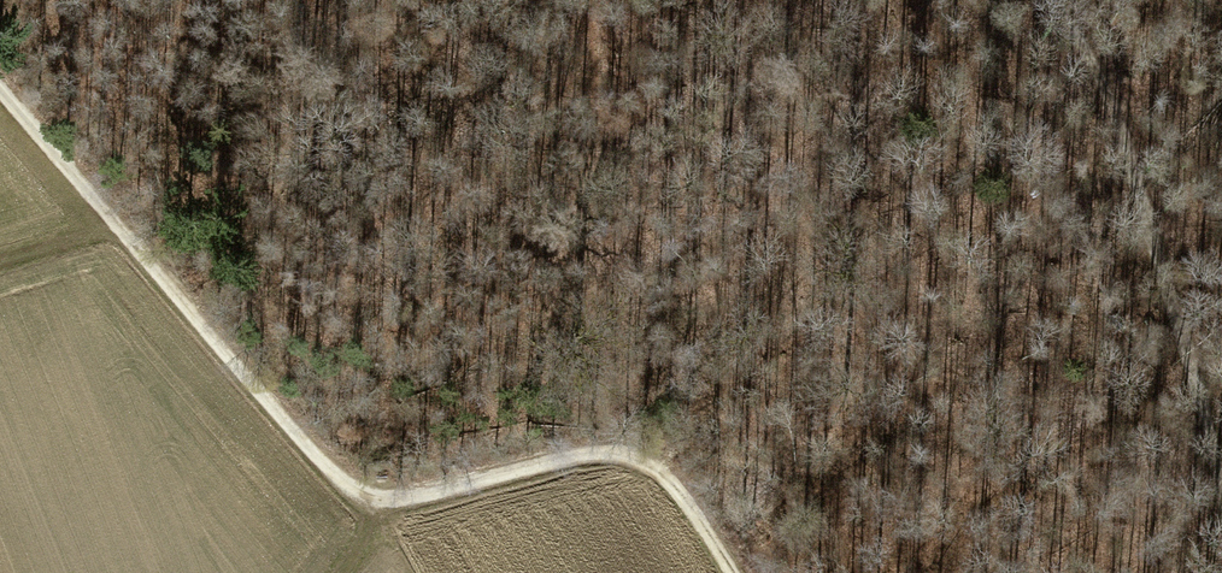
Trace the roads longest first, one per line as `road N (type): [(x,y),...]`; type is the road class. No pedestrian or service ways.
road 1 (track): [(731,572),(656,469),(621,454),(576,457),(381,505),(355,497),(0,89)]
road 2 (track): [(1050,0),(1105,87),(1221,481)]
road 3 (track): [(578,0),(596,326),(621,454)]
road 4 (track): [(0,260),(118,225)]

